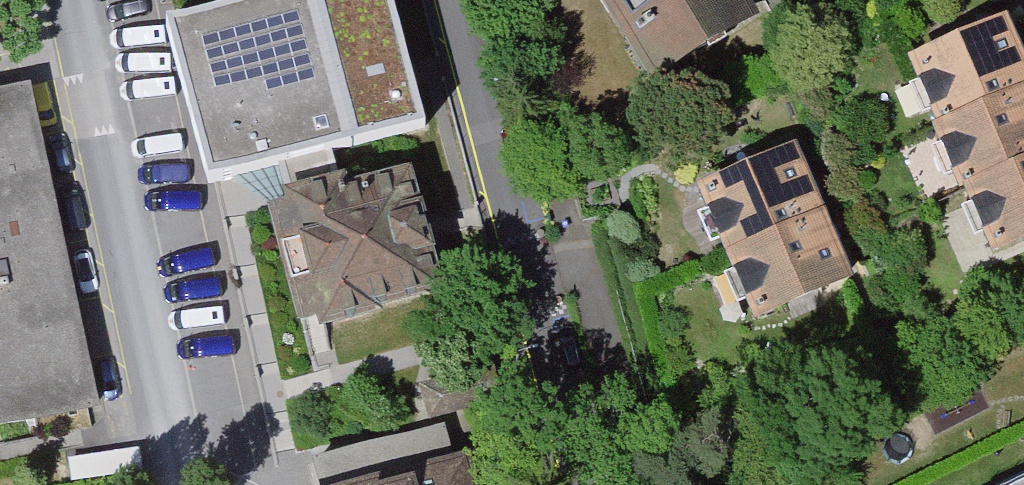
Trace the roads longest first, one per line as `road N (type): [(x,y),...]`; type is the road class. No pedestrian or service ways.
road 1 (residential): [(454,0),(588,484)]

